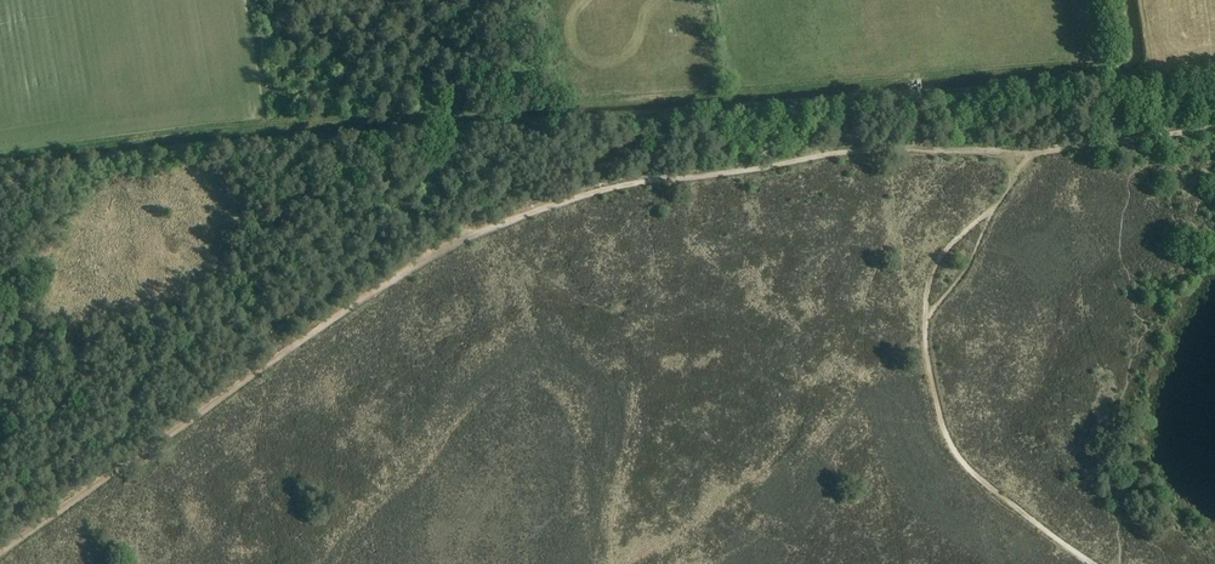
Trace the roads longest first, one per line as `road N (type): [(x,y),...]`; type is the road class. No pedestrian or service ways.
road 1 (track): [(467,238),(644,182),(850,152),(1029,154),(1115,142)]
road 2 (track): [(0,553),(369,295),(467,238)]
road 3 (track): [(1029,154),(992,209),(967,270),(926,320),(927,355),(944,427),(962,461),(1093,563)]
road 4 (track): [(992,209),(936,264),(926,320)]

